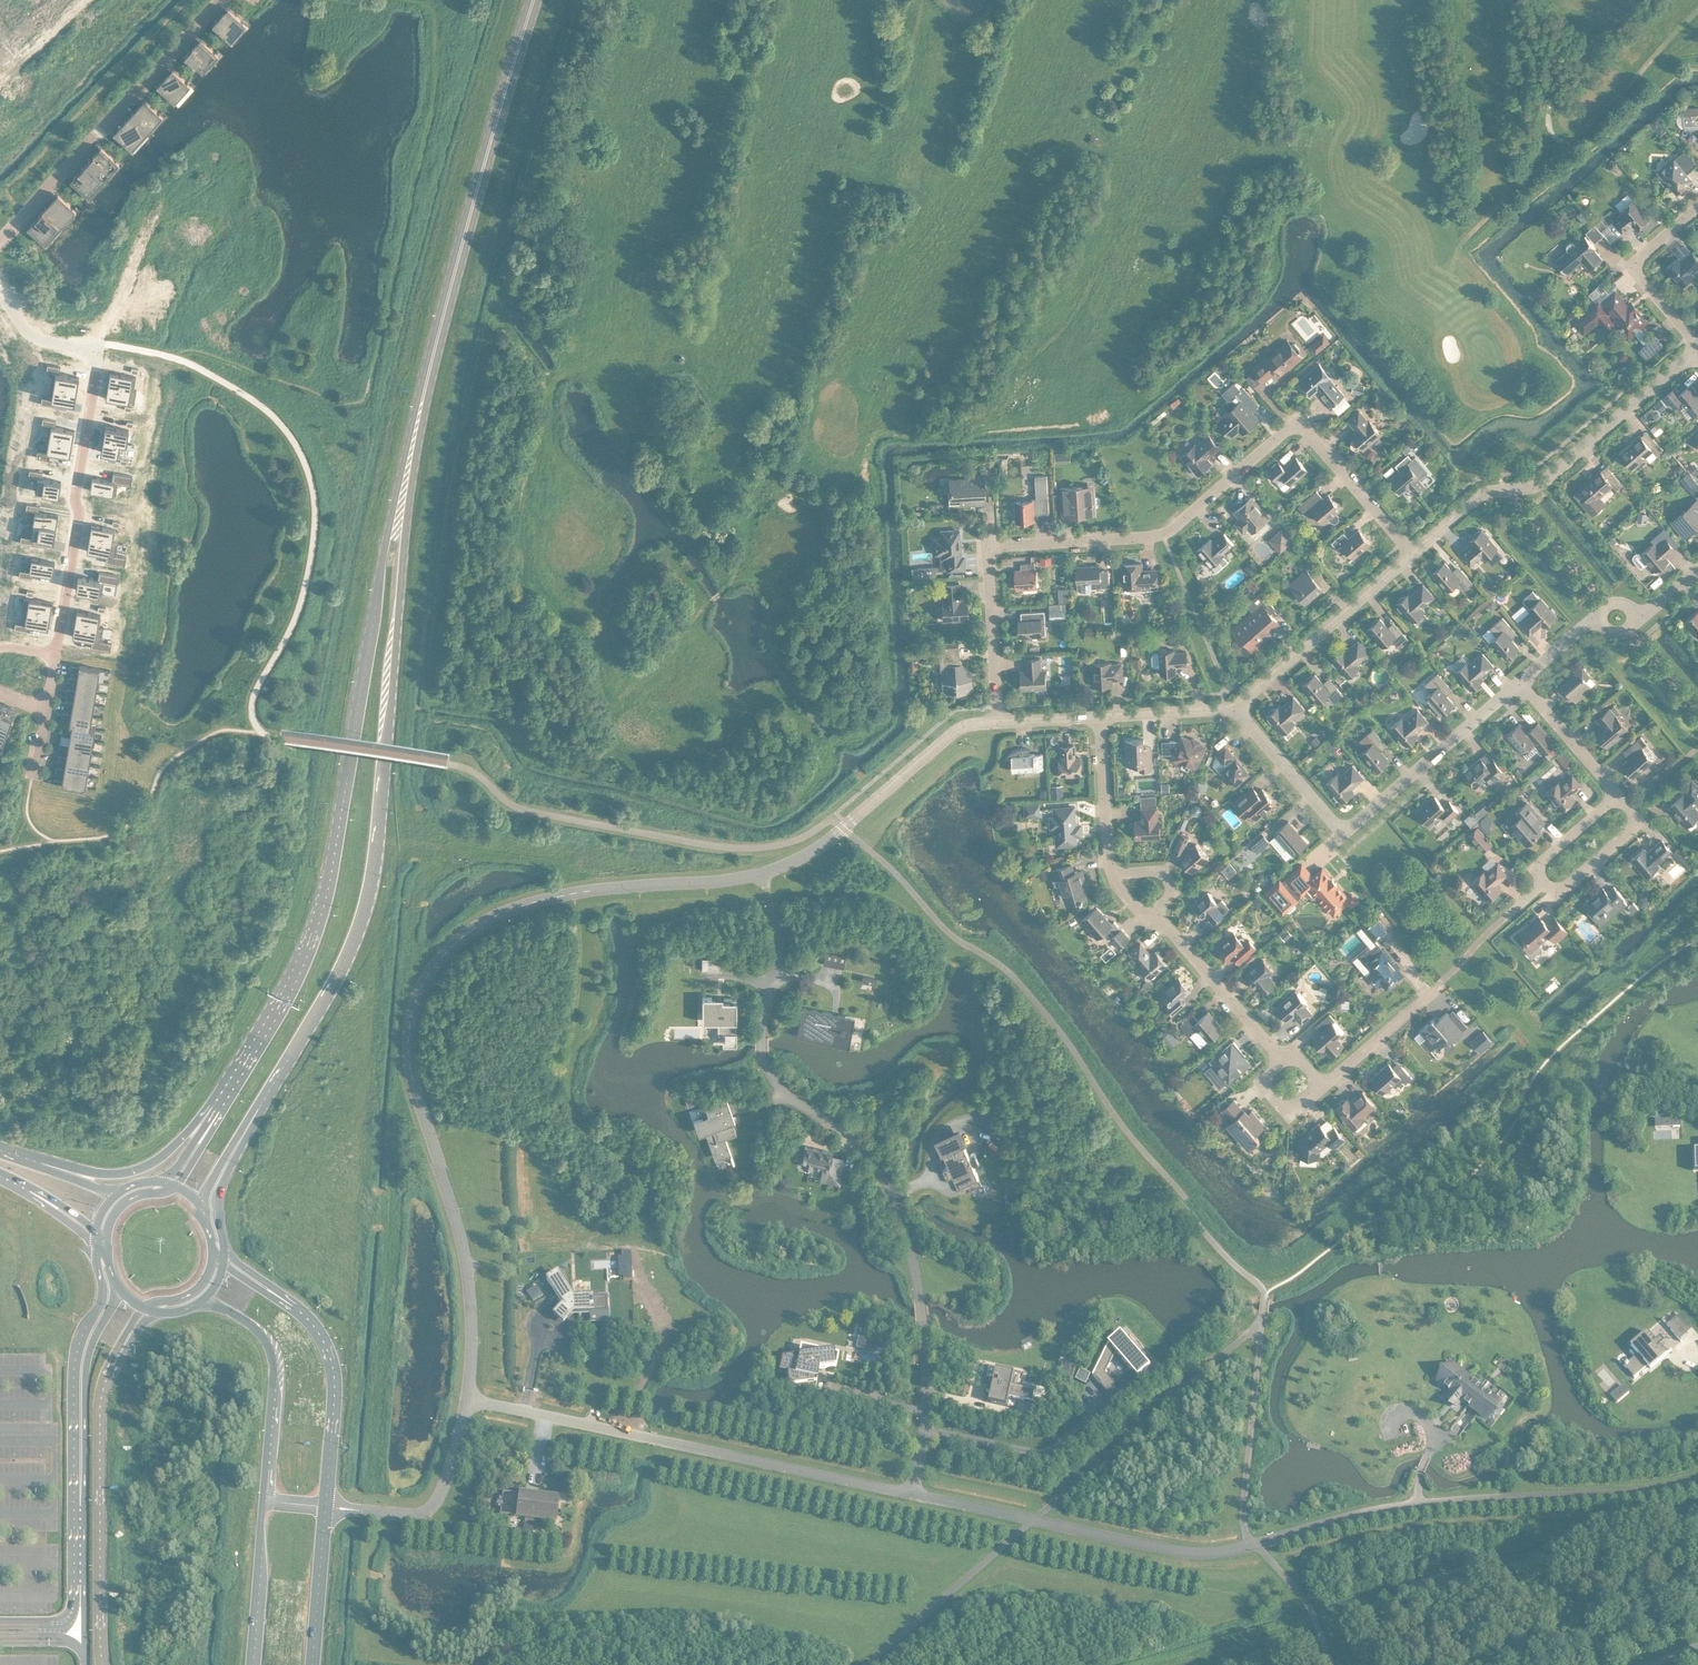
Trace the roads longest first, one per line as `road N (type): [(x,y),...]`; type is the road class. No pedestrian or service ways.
road 1 (residential): [(472,1397),(480,1344),(475,1274),(417,1087),(420,1008),(438,973),(500,923),(541,909),(741,887),(797,873),(970,732),(1003,726)]
road 2 (residential): [(1697,1473),(1643,1485),(1417,1502),(1198,1547),(918,1489)]
road 3 (primary): [(241,1156),(368,930),(383,849),(415,467)]
road 4 (residential): [(1003,726),(996,551),(1169,539),(1302,423),(1417,561)]
road 5 (primary): [(415,467),(386,576),(331,908),(297,996),(223,1114)]
road 6 (residential): [(918,1489),(929,1358),(919,1270),(879,1165),(814,1118),(770,1071),(768,1036),(787,961),(779,908)]
road 7 (primary): [(415,467),(541,0)]
road 8 (residential): [(918,1489),(472,1397)]
road 9 (residential): [(1242,713),(1347,836),(1524,690)]
road 10 (residential): [(1417,561),(1492,497),(1542,492),(1697,358)]
road 11 (residential): [(234,0),(0,252)]
road 12 (unclassified): [(109,1664),(105,1401),(118,1359)]
road 13 (residential): [(63,660),(101,360)]
road 14 (secondary): [(203,1297),(237,1307),(273,1336),(279,1368),(269,1495)]
road 15 (residential): [(1242,713),(1417,561)]
road 16 (residential): [(332,1502),(399,1510),(436,1504),(449,1485),(472,1397)]
road 17 (secondary): [(332,1502),(341,1377),(327,1334),(297,1300)]
road 18 (unclassified): [(122,1278),(91,1358),(85,1482)]
road 19 (unclassified): [(107,1277),(79,1362),(85,1482)]
road 20 (primary): [(223,1114),(143,1178),(54,1172)]
road 21 (unclassified): [(85,1482),(89,1664)]
road 22 (residential): [(1697,348),(1635,270),(1697,216)]
road 23 (residential): [(1284,1058),(1169,930)]
road 24 (secondary): [(269,1495),(256,1664)]
road 25 (secondary): [(316,1664),(332,1502)]
road 26 (residential): [(1548,890),(1562,900),(1645,829),(1622,801)]
road 27 (residential): [(1120,882),(1109,722)]
road 28 (residential): [(1447,988),(1342,1083),(1329,1086)]
road 29 (residential): [(1622,801),(1524,690)]
road 30 (unknown): [(0,96),(100,0)]
road 31 (residential): [(1109,722),(1242,713)]
road 32 (residential): [(1329,1086),(1299,1118),(1288,1116),(1265,1088),(1284,1058)]
road 33 (residential): [(1622,801),(1546,870),(1548,890)]

